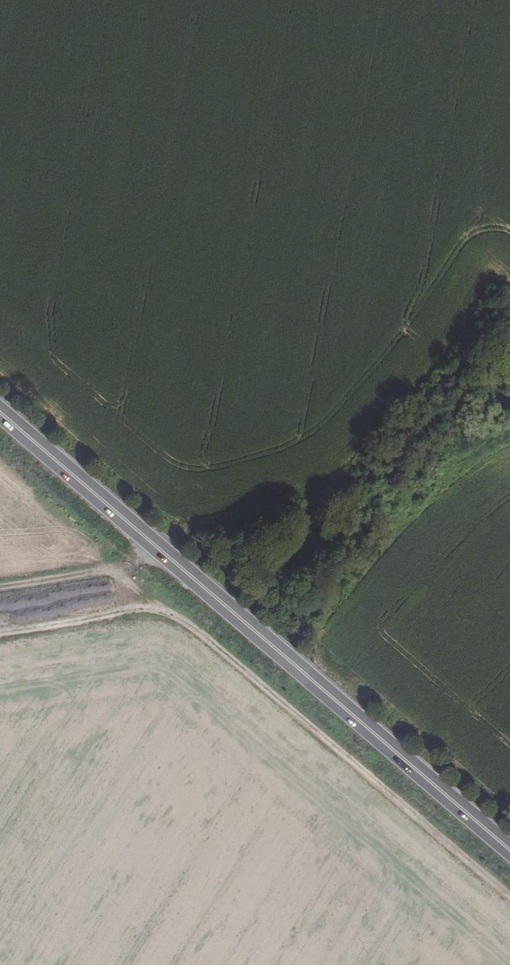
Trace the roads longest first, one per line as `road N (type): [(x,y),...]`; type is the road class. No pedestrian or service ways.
road 1 (track): [(0,635),(119,616),(129,597),(120,571),(509,897)]
road 2 (primary): [(509,851),(0,416)]
road 3 (track): [(0,589),(135,566)]

